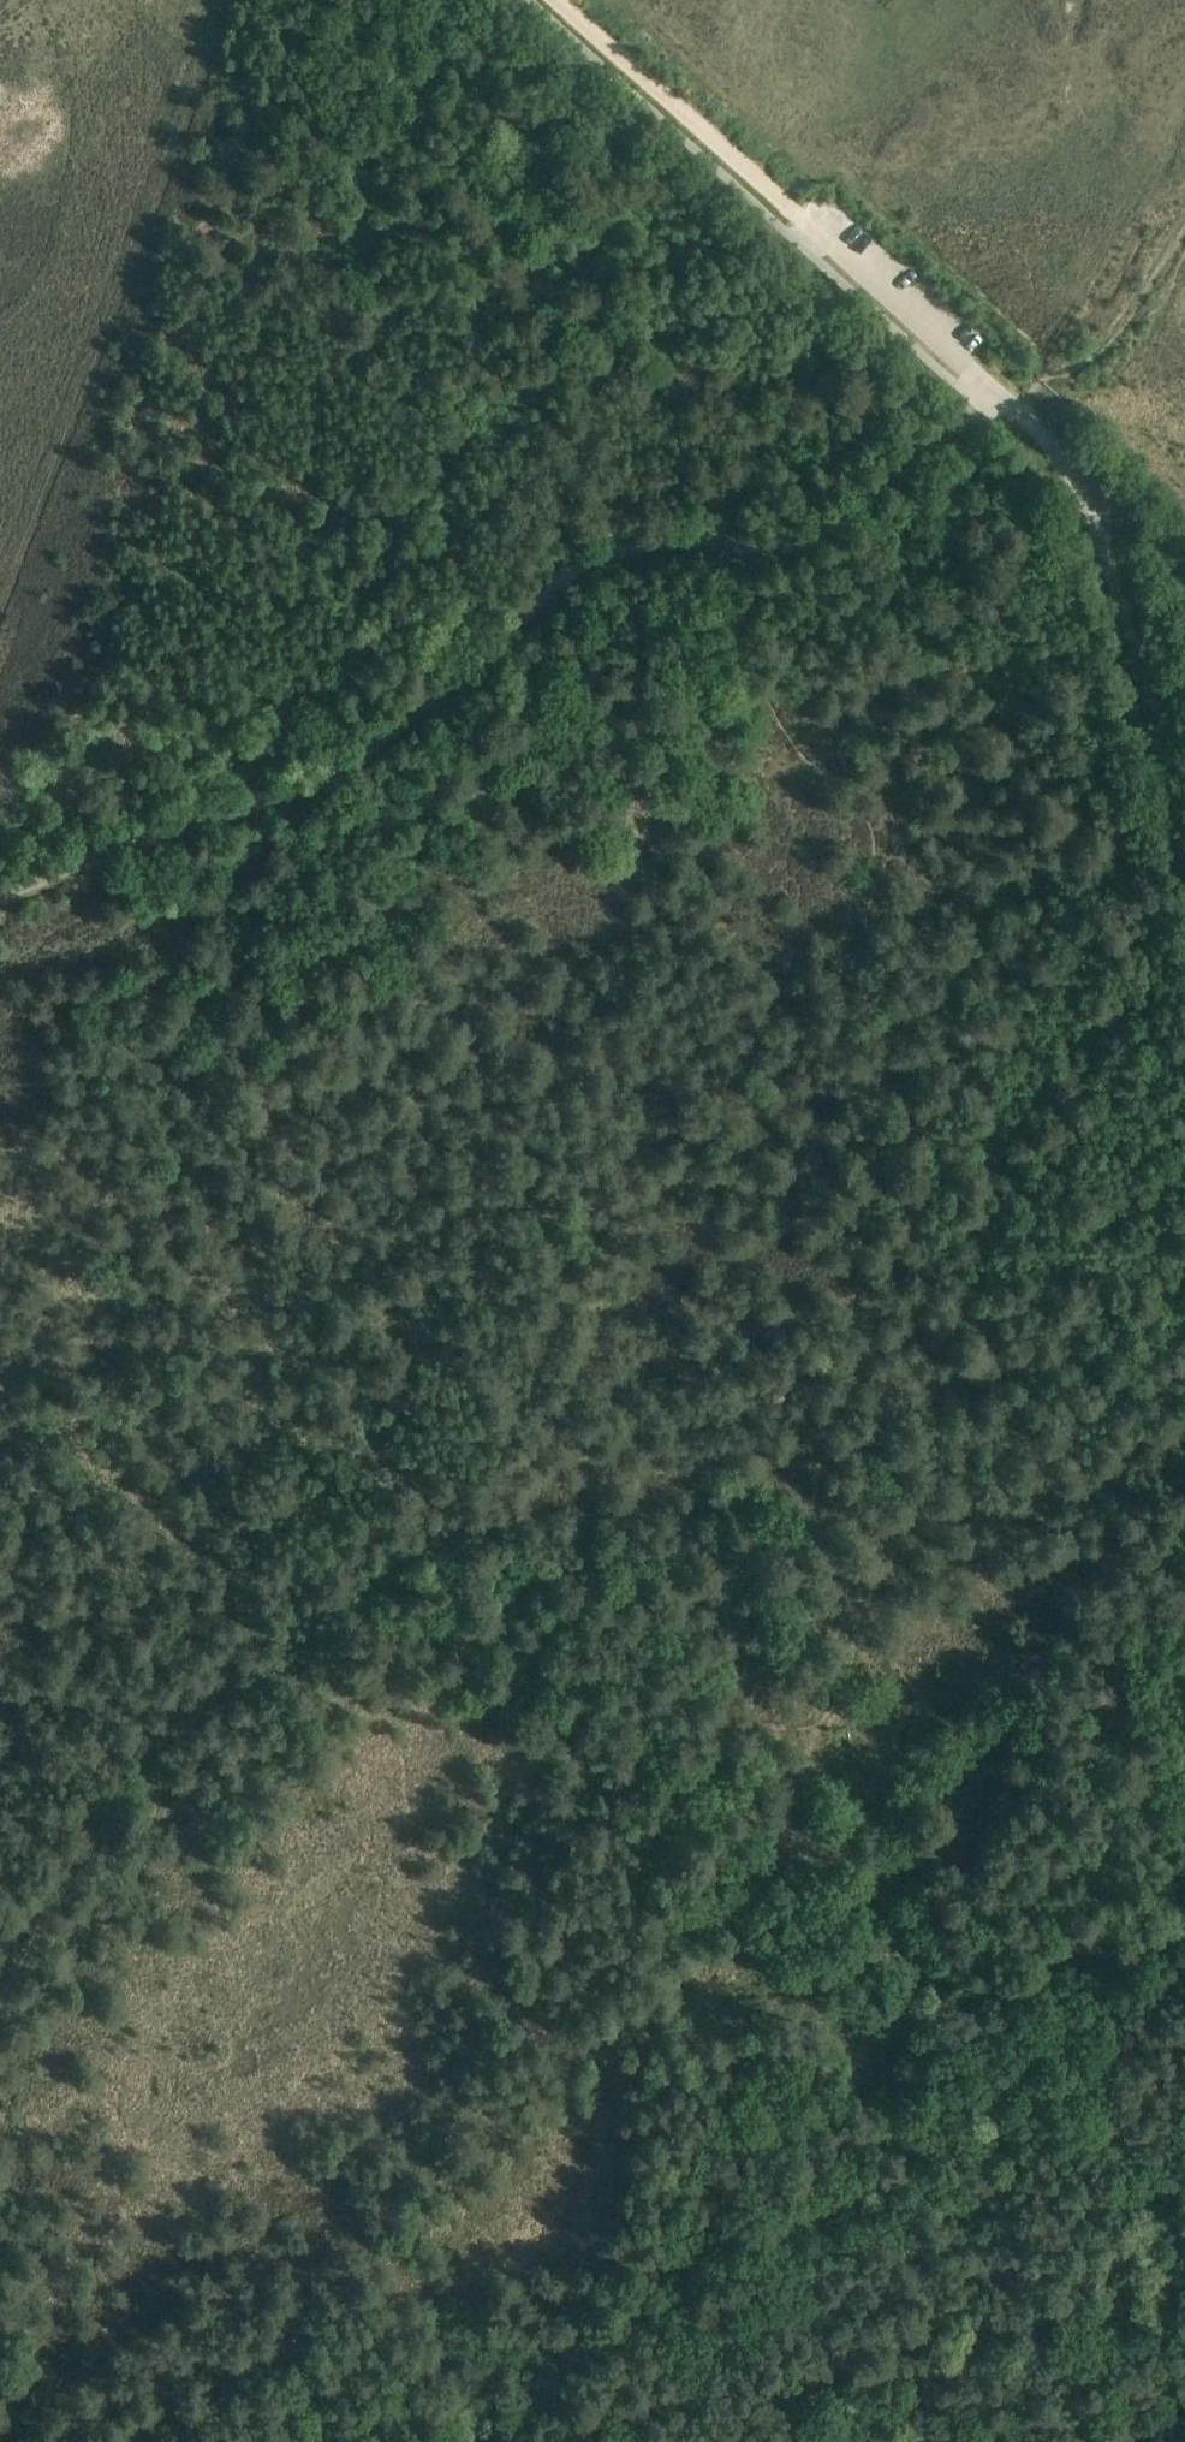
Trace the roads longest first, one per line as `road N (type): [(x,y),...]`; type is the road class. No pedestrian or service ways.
road 1 (track): [(0,900),(343,770),(454,694),(601,560),(686,543),(731,551),(776,546),(808,534),(998,393)]
road 2 (unclassified): [(1184,839),(1093,517),(1044,439),(969,367)]
road 3 (track): [(797,212),(561,0)]
road 4 (track): [(1075,478),(1184,571)]

